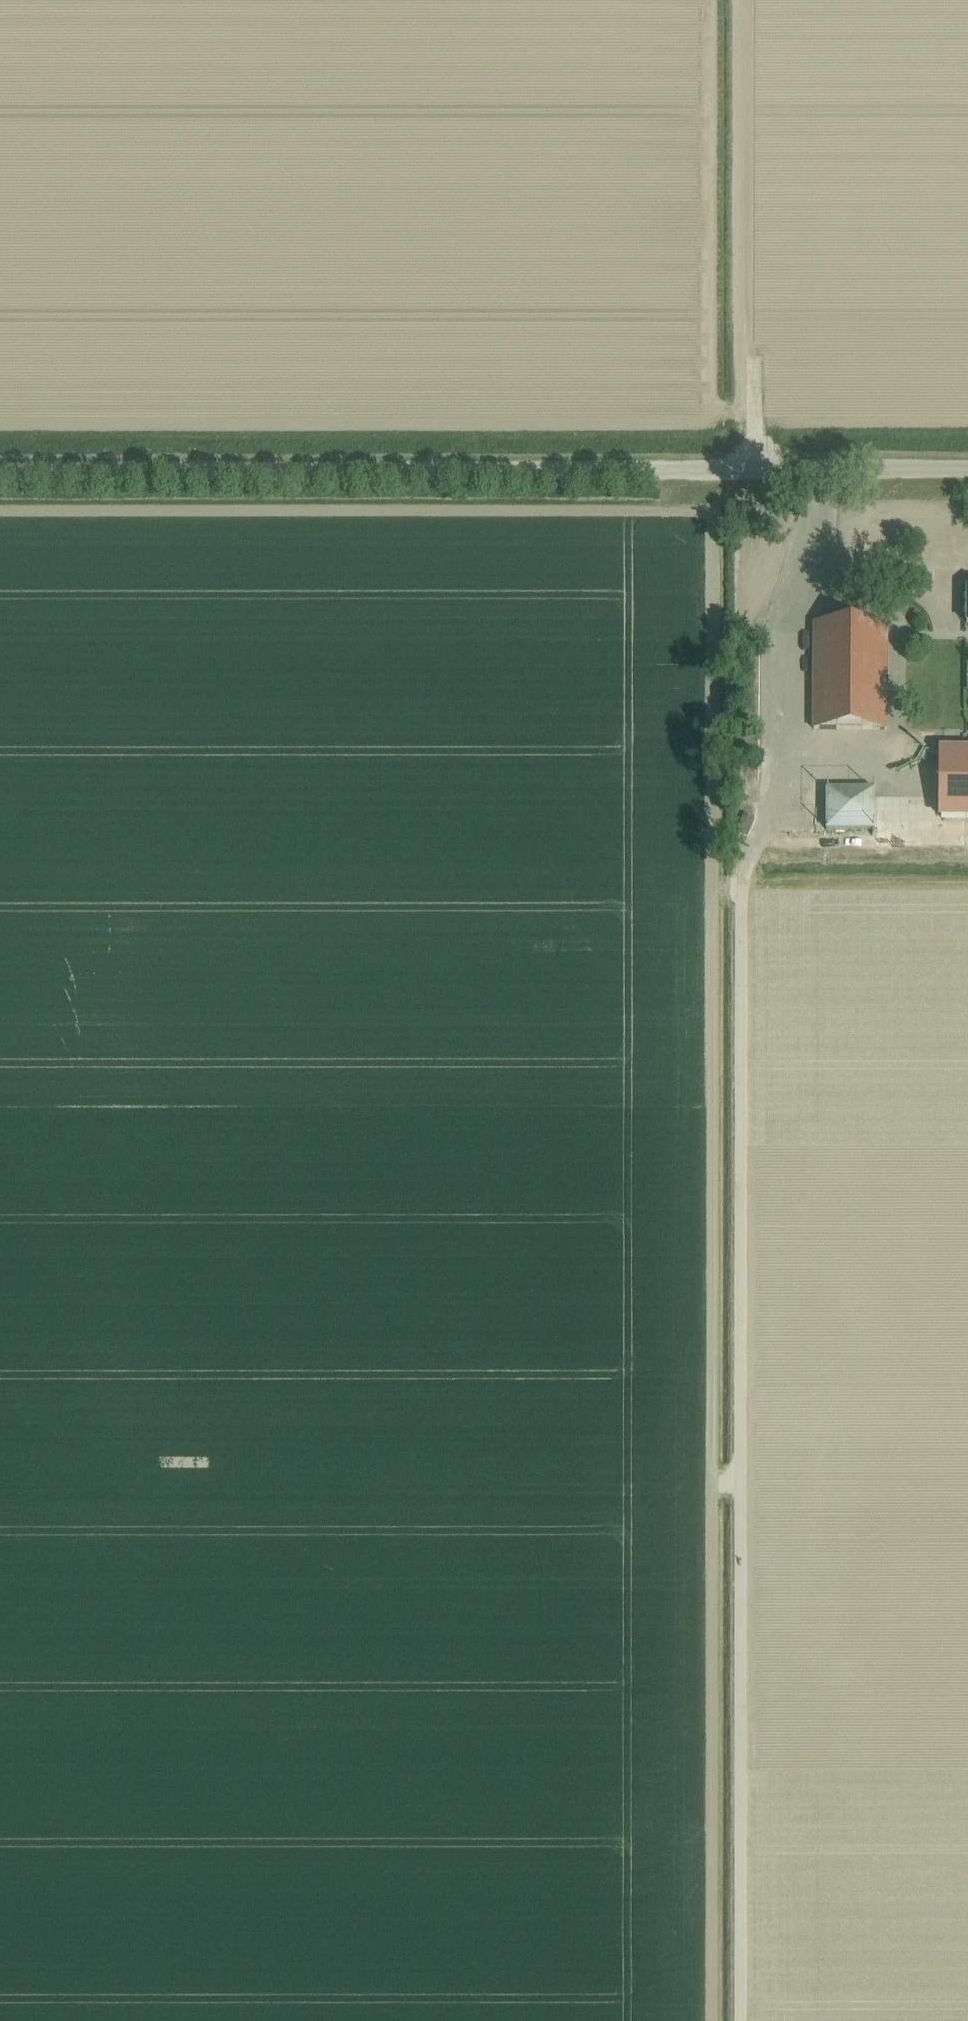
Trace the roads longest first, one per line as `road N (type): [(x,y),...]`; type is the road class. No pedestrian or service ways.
road 1 (unclassified): [(967,469),(0,471)]

